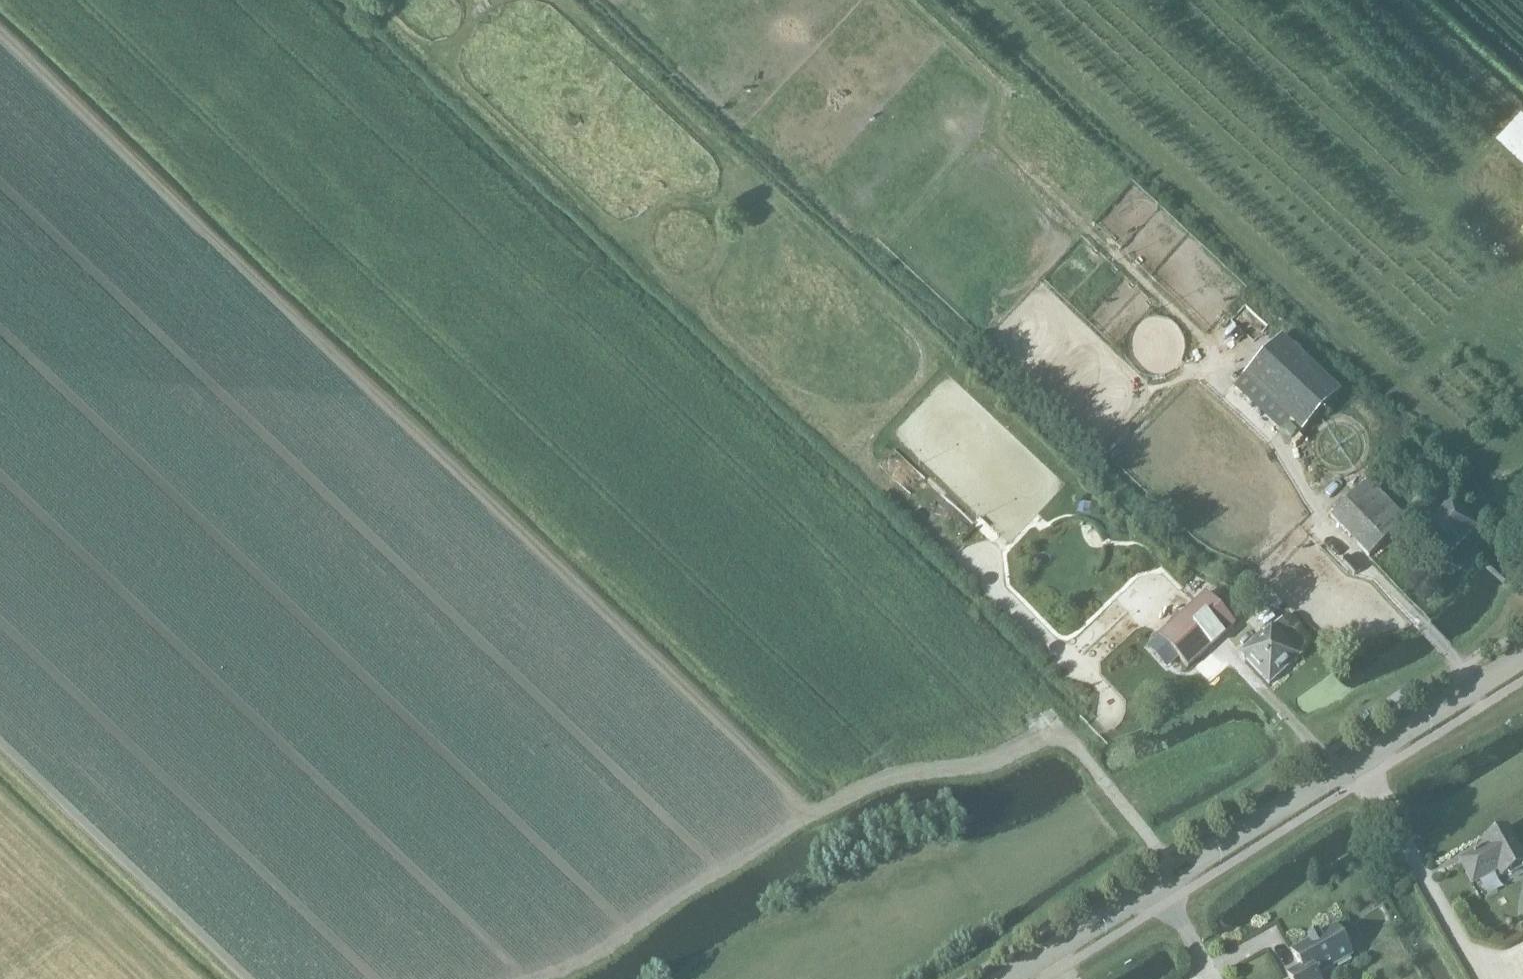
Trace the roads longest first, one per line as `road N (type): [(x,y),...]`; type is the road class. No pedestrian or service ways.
road 1 (track): [(533,978),(575,964),(726,865),(888,774),(976,767),(1059,732),(1176,877)]
road 2 (tertiary): [(1015,978),(1522,657)]

